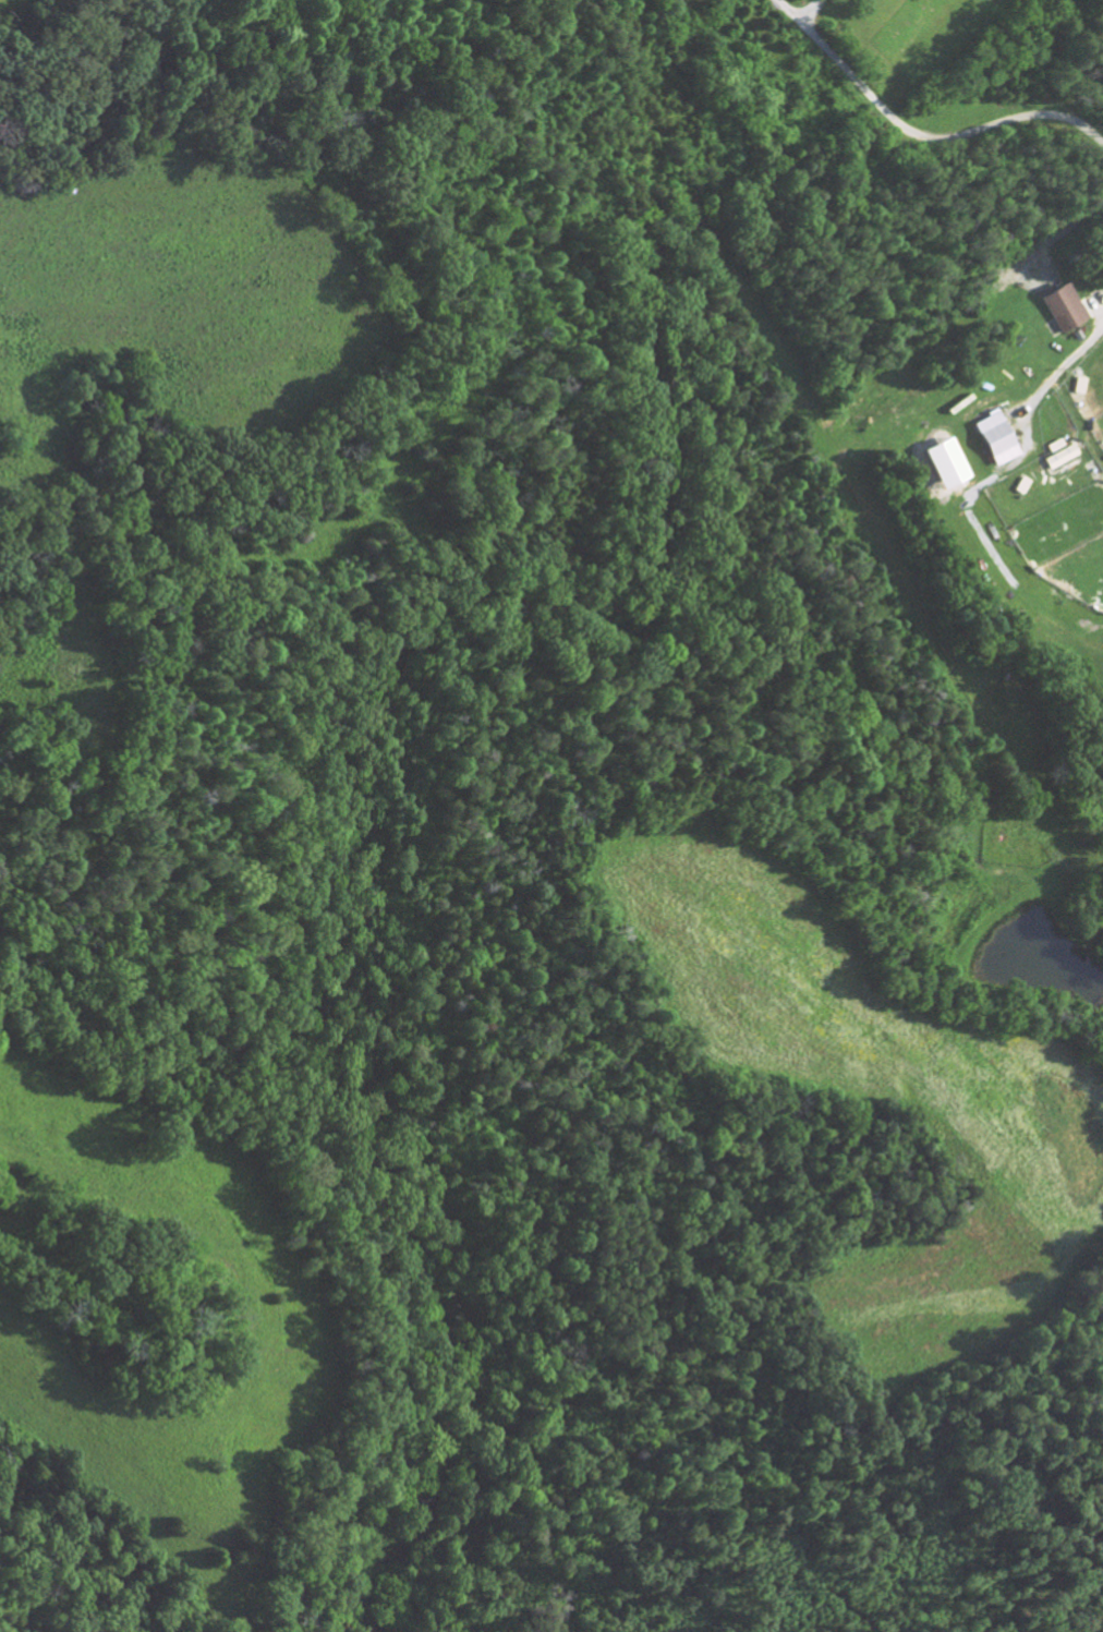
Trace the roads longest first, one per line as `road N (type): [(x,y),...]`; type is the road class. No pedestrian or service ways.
road 1 (residential): [(1102,149),(1079,125),(1045,112),(966,135),(913,134),(777,0)]

